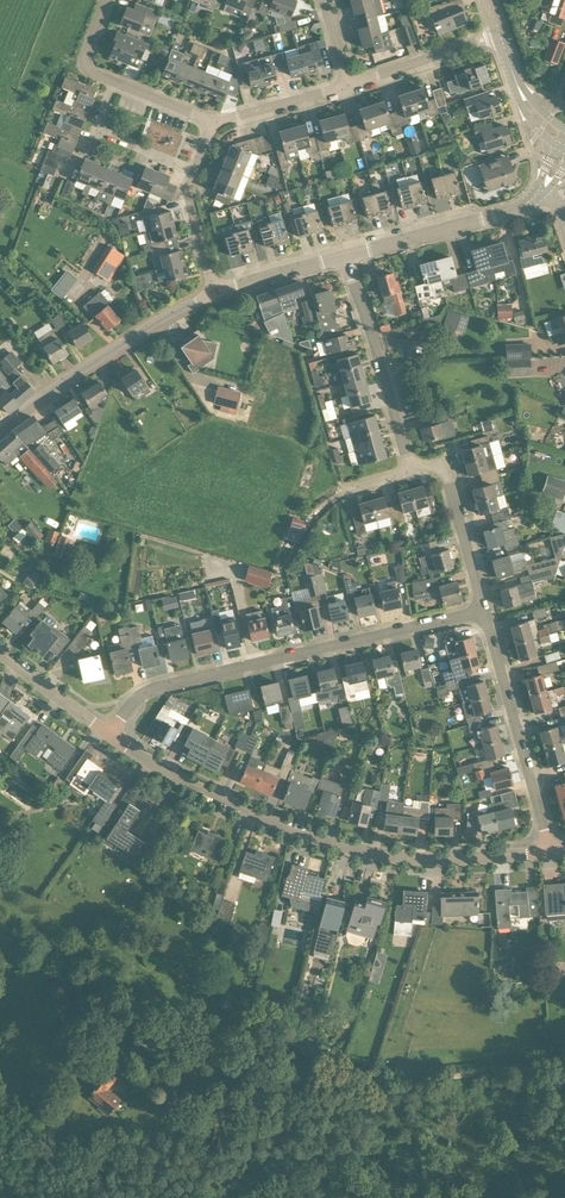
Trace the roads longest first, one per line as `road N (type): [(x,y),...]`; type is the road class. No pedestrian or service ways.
road 1 (unclassified): [(549,852),(445,860),(341,847),(209,796),(110,736)]
road 2 (unclassified): [(110,736),(149,690),(483,609)]
road 3 (tertiary): [(0,432),(103,351),(215,289)]
road 4 (unclassified): [(549,852),(483,609)]
road 5 (unclassified): [(408,472),(344,255)]
road 6 (unclassified): [(214,123),(86,71),(106,0)]
road 7 (tertiary): [(344,255),(524,207),(543,190)]
road 8 (unclassified): [(483,609),(447,477),(431,468),(408,472)]
road 9 (unclassified): [(215,289),(191,198),(214,123)]
road 10 (unclassified): [(347,86),(501,38)]
road 11 (unclassified): [(214,123),(347,86)]
road 12 (unclassified): [(110,736),(0,656)]
road 13 (tertiary): [(215,289),(344,255)]

